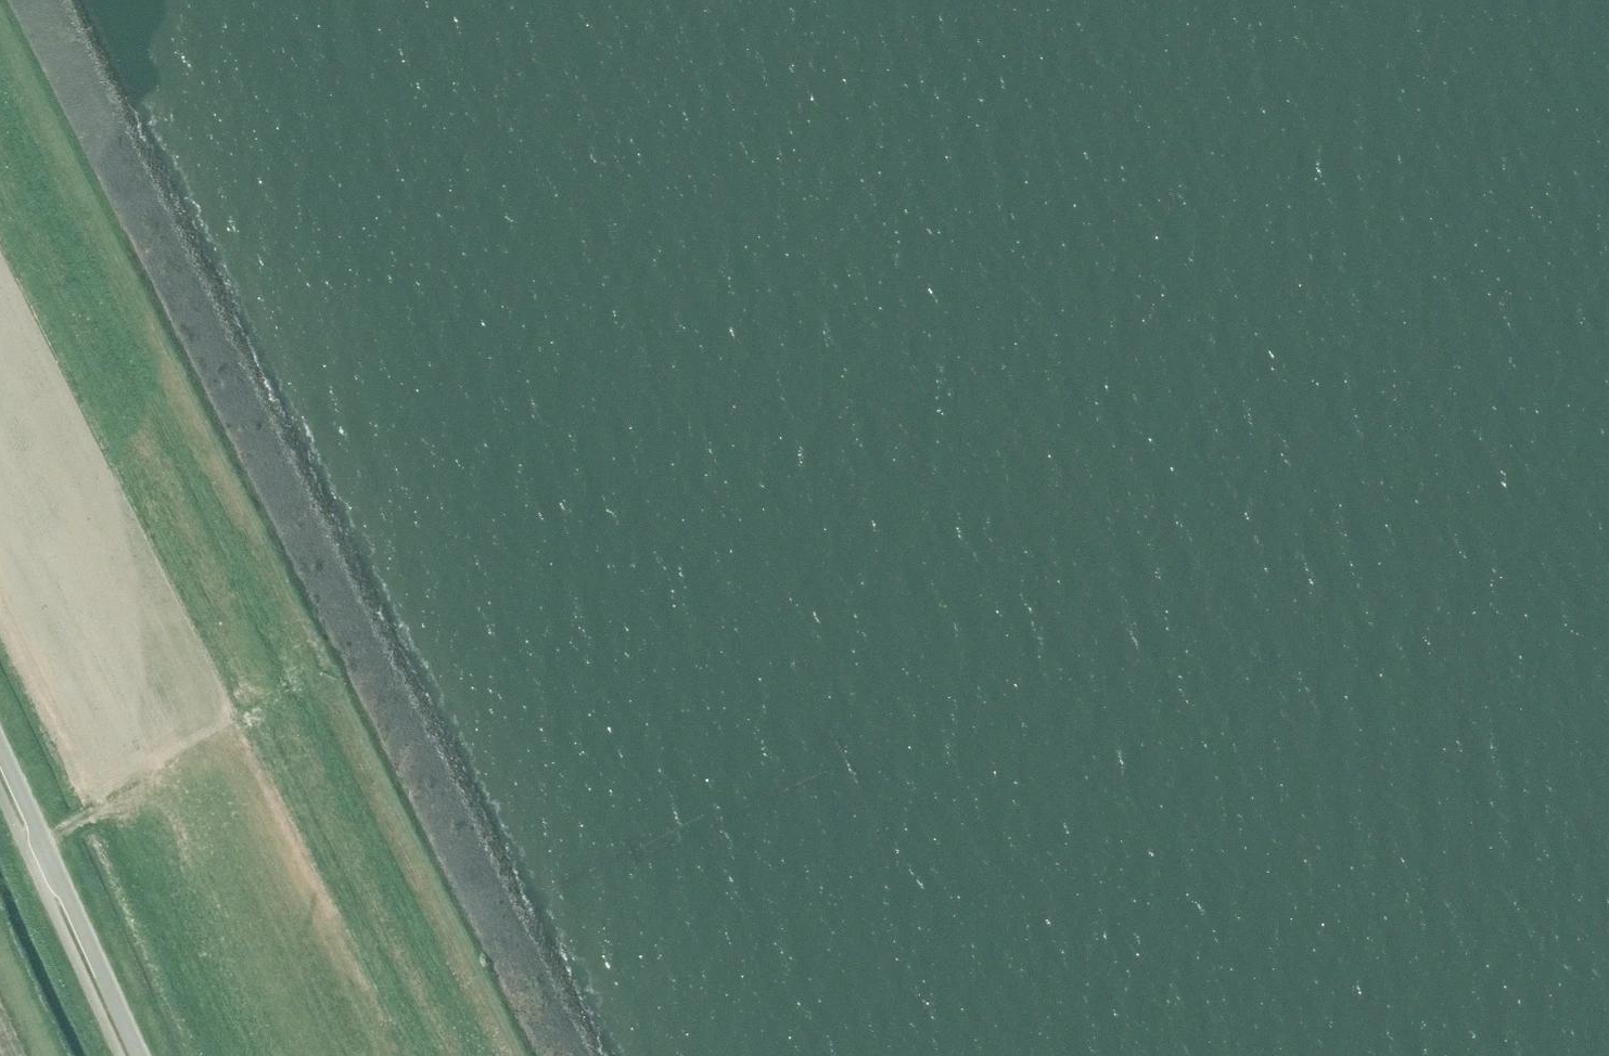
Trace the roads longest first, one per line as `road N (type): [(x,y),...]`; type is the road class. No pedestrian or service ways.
road 1 (tertiary): [(141,1055),(0,769)]

